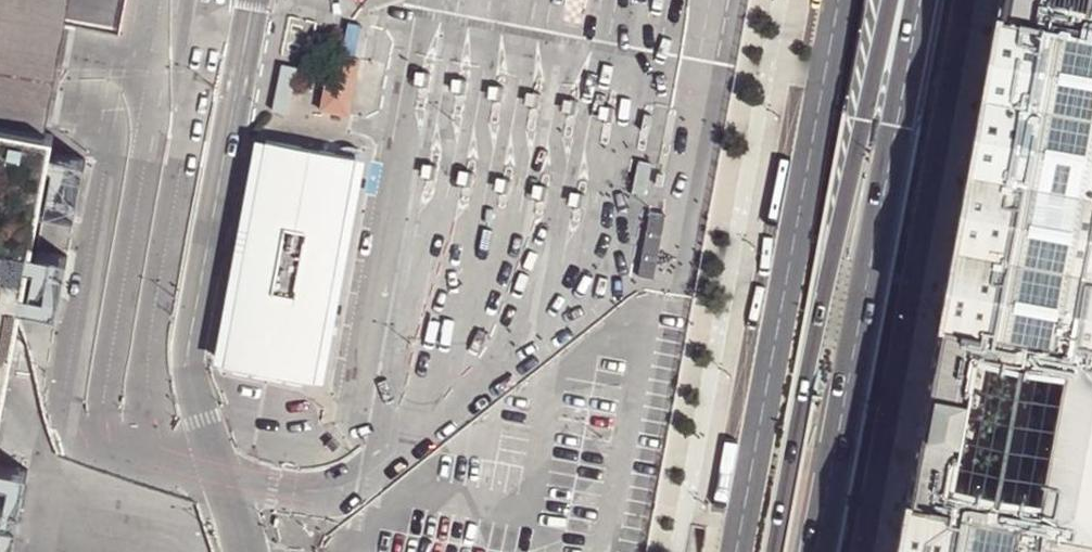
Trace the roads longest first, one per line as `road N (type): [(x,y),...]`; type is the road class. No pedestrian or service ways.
road 1 (motorway): [(892,0),(775,551)]
road 2 (trunk): [(918,0),(815,551)]
road 3 (tertiary): [(839,0),(737,551)]
road 4 (tertiary): [(866,551),(967,0)]

